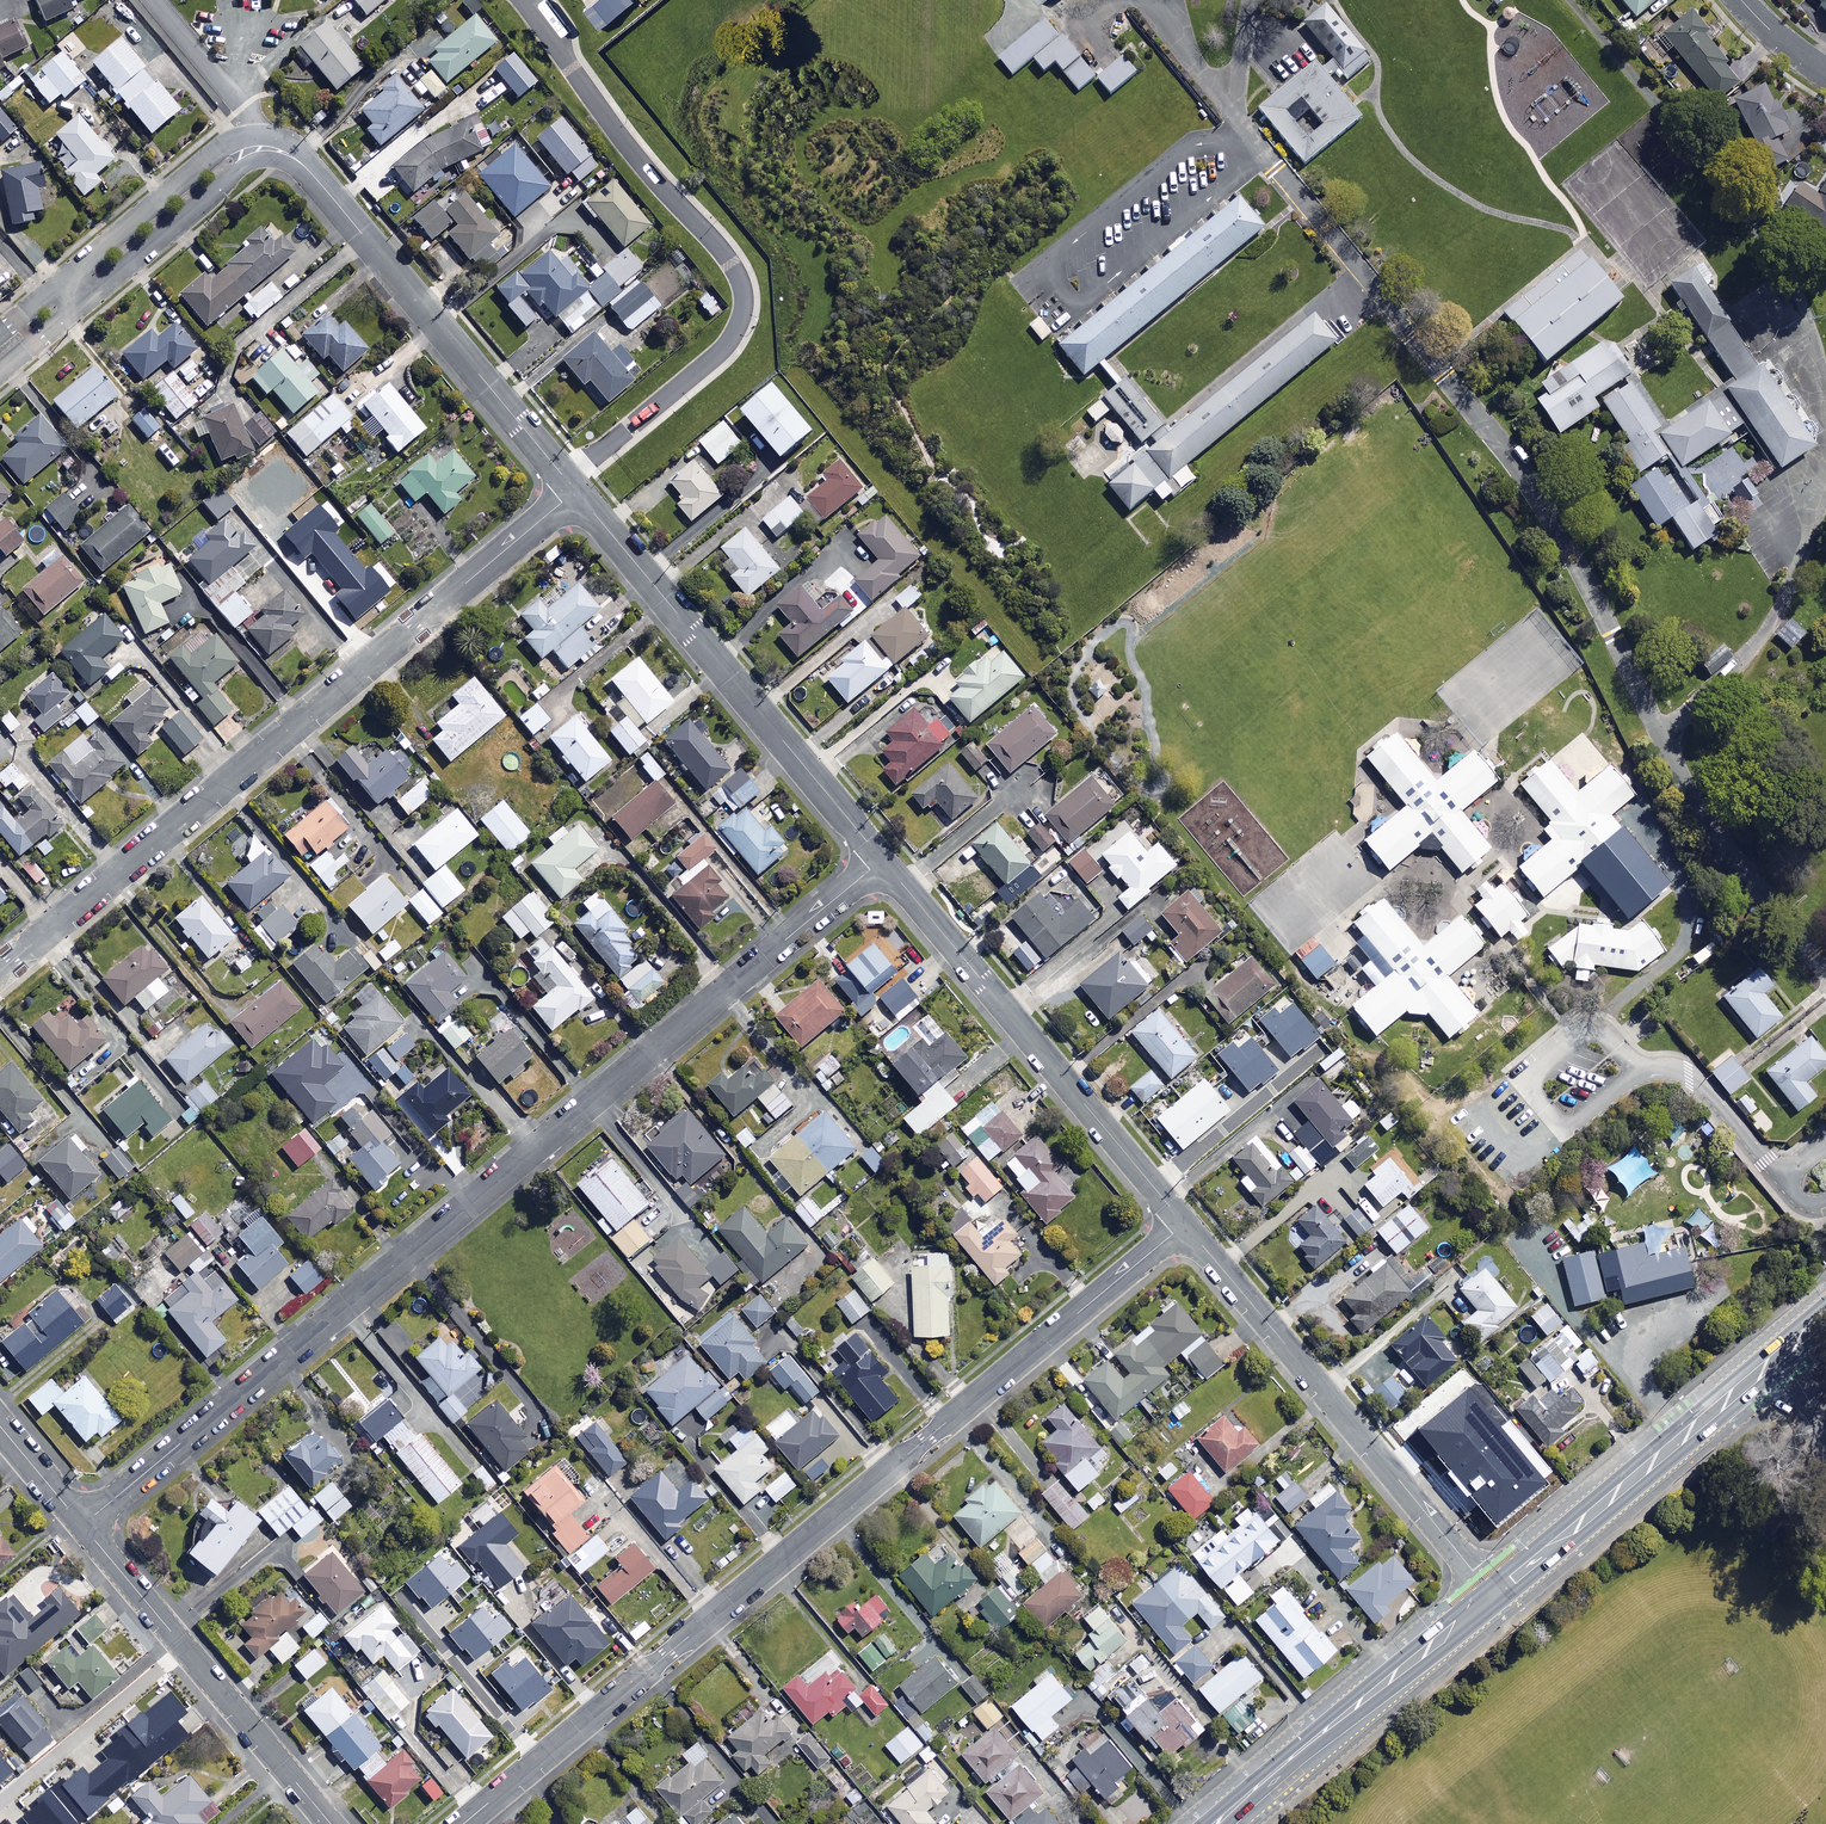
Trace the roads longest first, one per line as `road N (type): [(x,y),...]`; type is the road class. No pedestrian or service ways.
road 1 (residential): [(882,860),(82,1525)]
road 2 (residential): [(463,1823),(1184,1224)]
road 3 (residential): [(576,491),(0,972)]
road 4 (residential): [(1493,1595),(1184,1224)]
road 5 (residential): [(882,860),(576,491)]
road 6 (residential): [(1184,1224),(882,860)]
road 7 (residential): [(576,491),(312,175),(279,150)]
road 8 (secondary): [(1825,1312),(1493,1595)]
road 9 (residential): [(82,1525),(331,1823)]
road 10 (secondary): [(1493,1595),(1220,1823)]
road 11 (residential): [(84,283),(97,260),(219,156),(245,153)]
road 12 (residential): [(245,153),(104,277),(84,283)]
road 13 (residential): [(279,150),(153,0)]
road 14 (residential): [(0,1426),(82,1525)]

